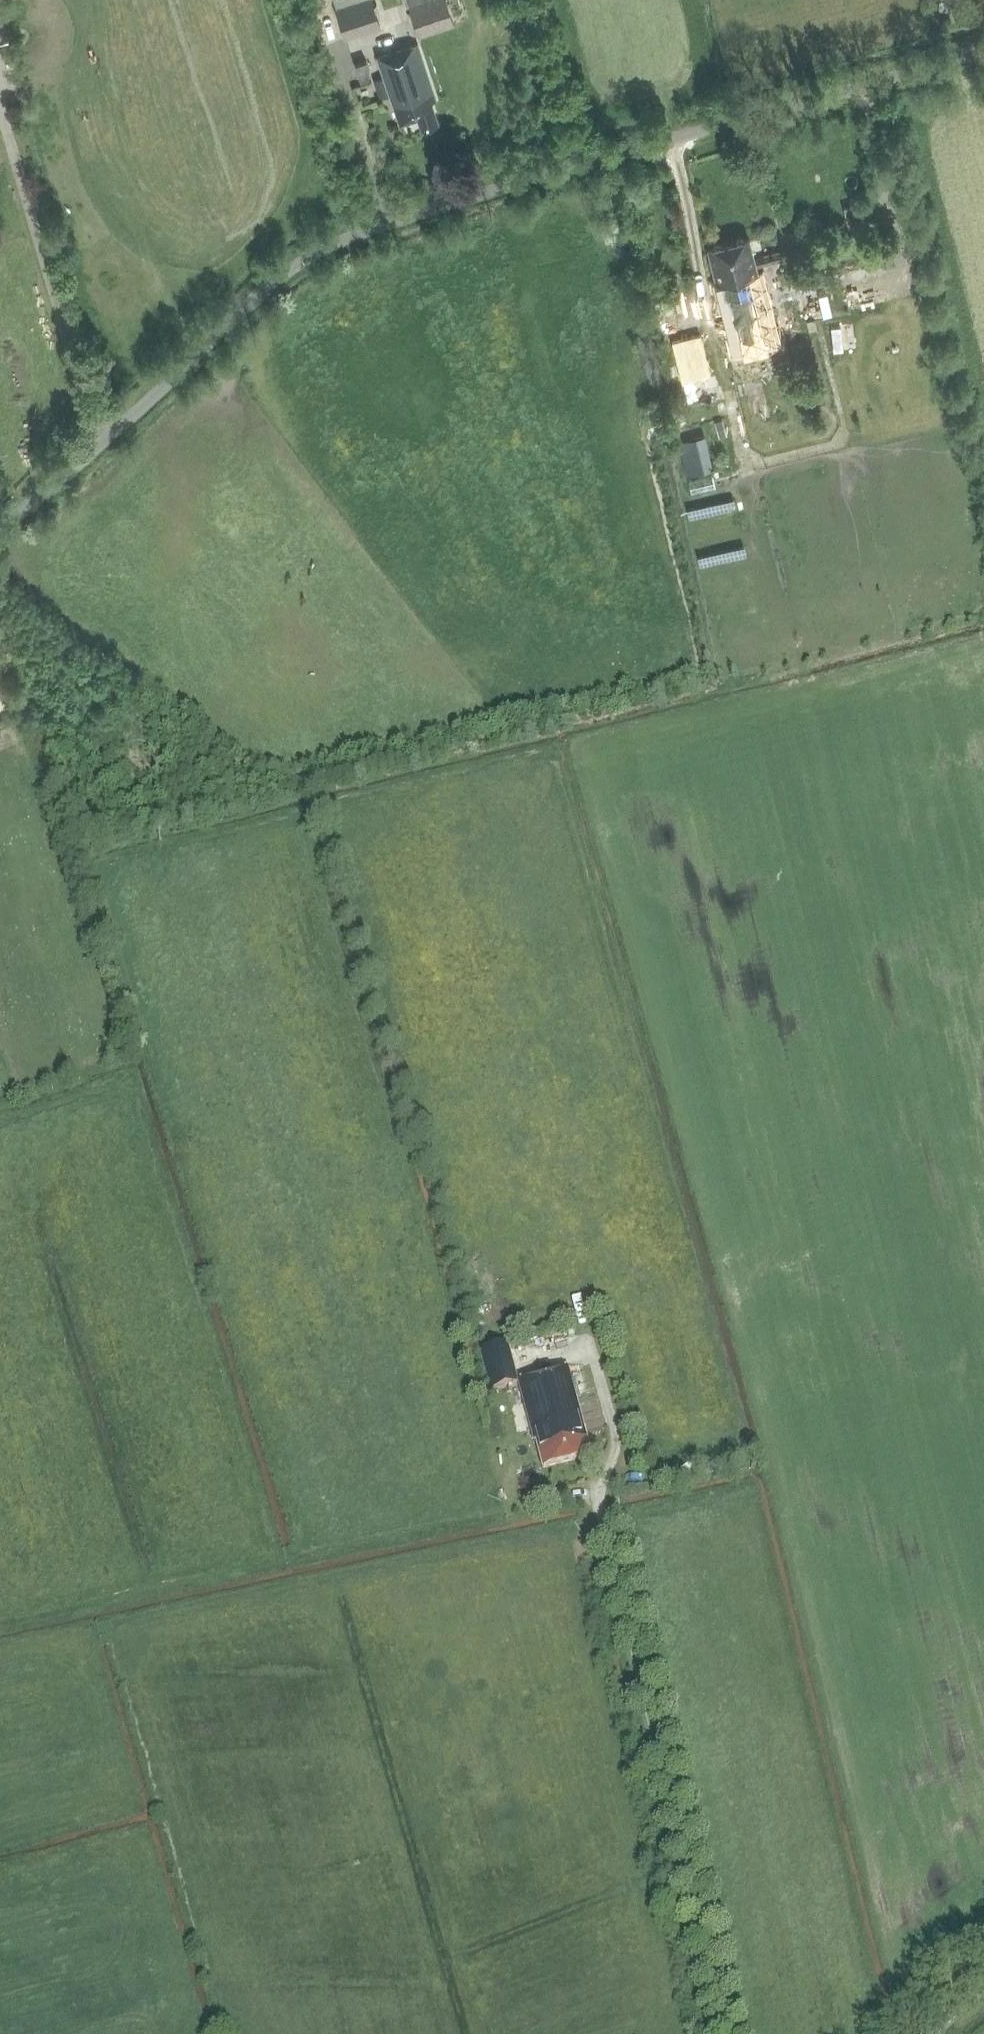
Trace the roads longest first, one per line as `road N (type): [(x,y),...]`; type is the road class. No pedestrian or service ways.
road 1 (unclassified): [(0,526),(61,479),(281,273),(345,237),(983,50)]
road 2 (track): [(95,446),(0,114)]

